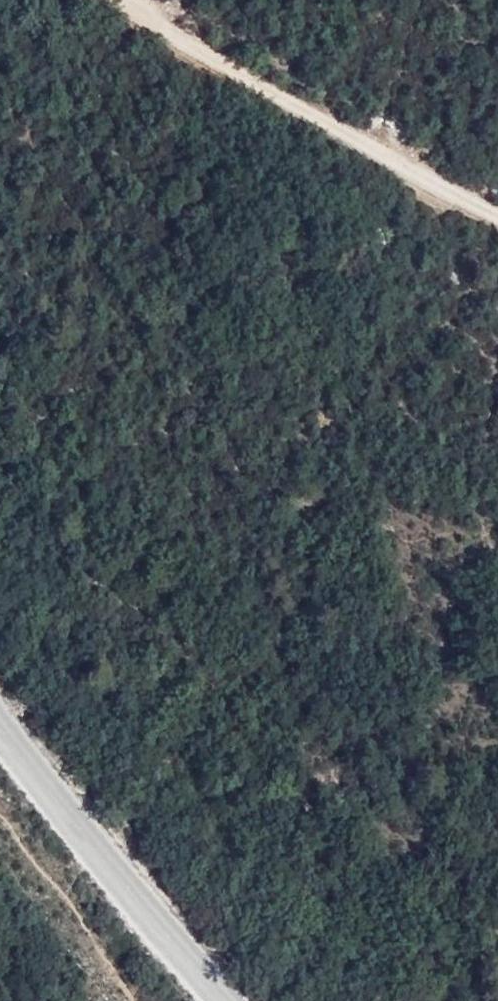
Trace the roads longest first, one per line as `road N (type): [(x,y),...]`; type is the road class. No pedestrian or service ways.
road 1 (track): [(119,0),(497,218)]
road 2 (tertiary): [(226,1000),(0,728)]

